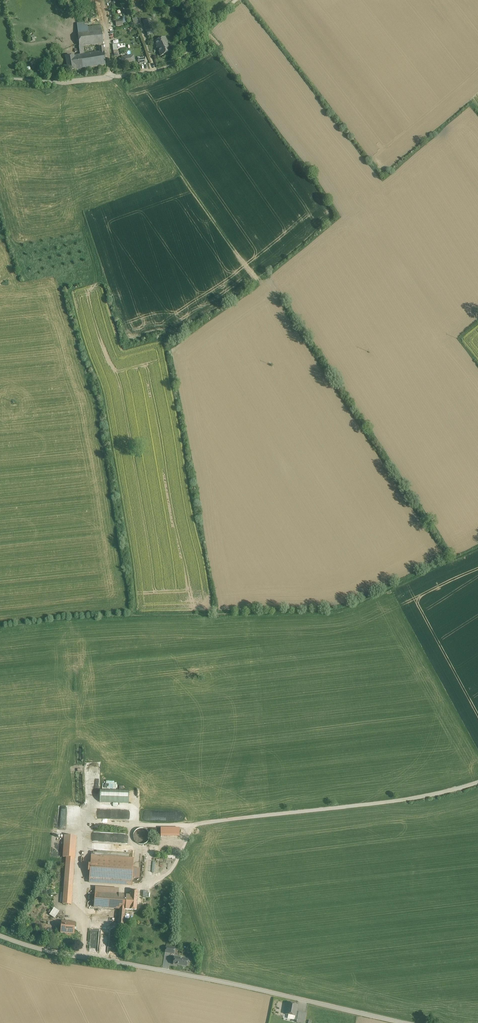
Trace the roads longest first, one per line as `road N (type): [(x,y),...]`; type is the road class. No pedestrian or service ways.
road 1 (unclassified): [(403,1022),(0,936)]
road 2 (track): [(477,782),(412,799),(189,824),(87,825)]
road 3 (unclassified): [(236,0),(156,71),(0,80)]

